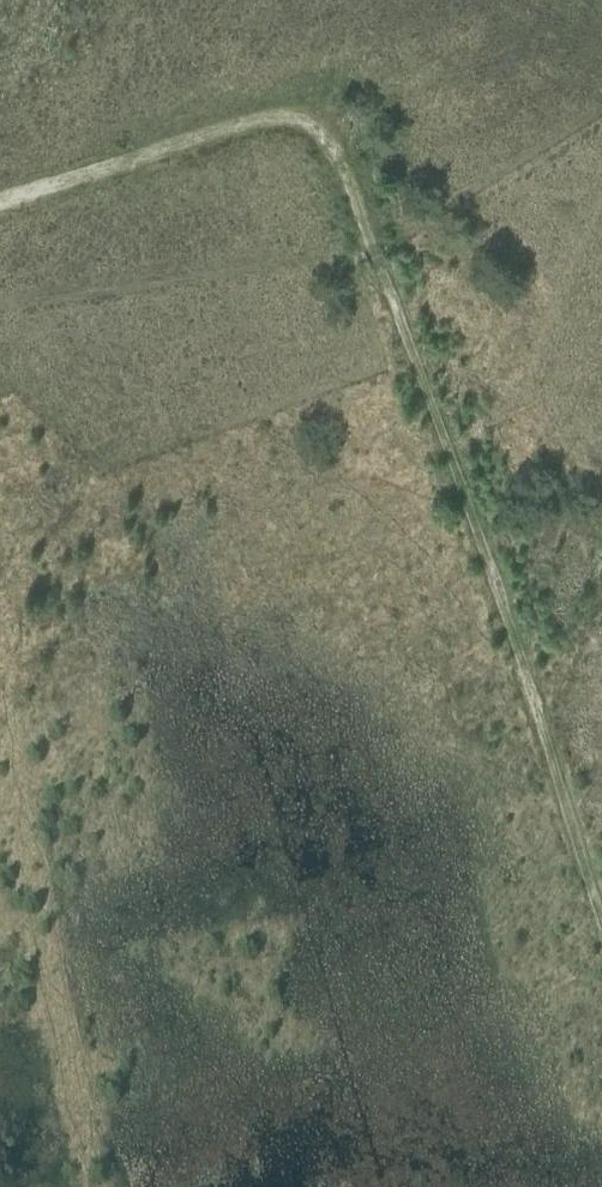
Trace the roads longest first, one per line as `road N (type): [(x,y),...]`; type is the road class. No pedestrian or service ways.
road 1 (track): [(0,194),(261,118),(312,122),(333,146),(476,532),(601,918)]
road 2 (track): [(96,1186),(6,692)]
road 3 (track): [(601,109),(376,258)]

